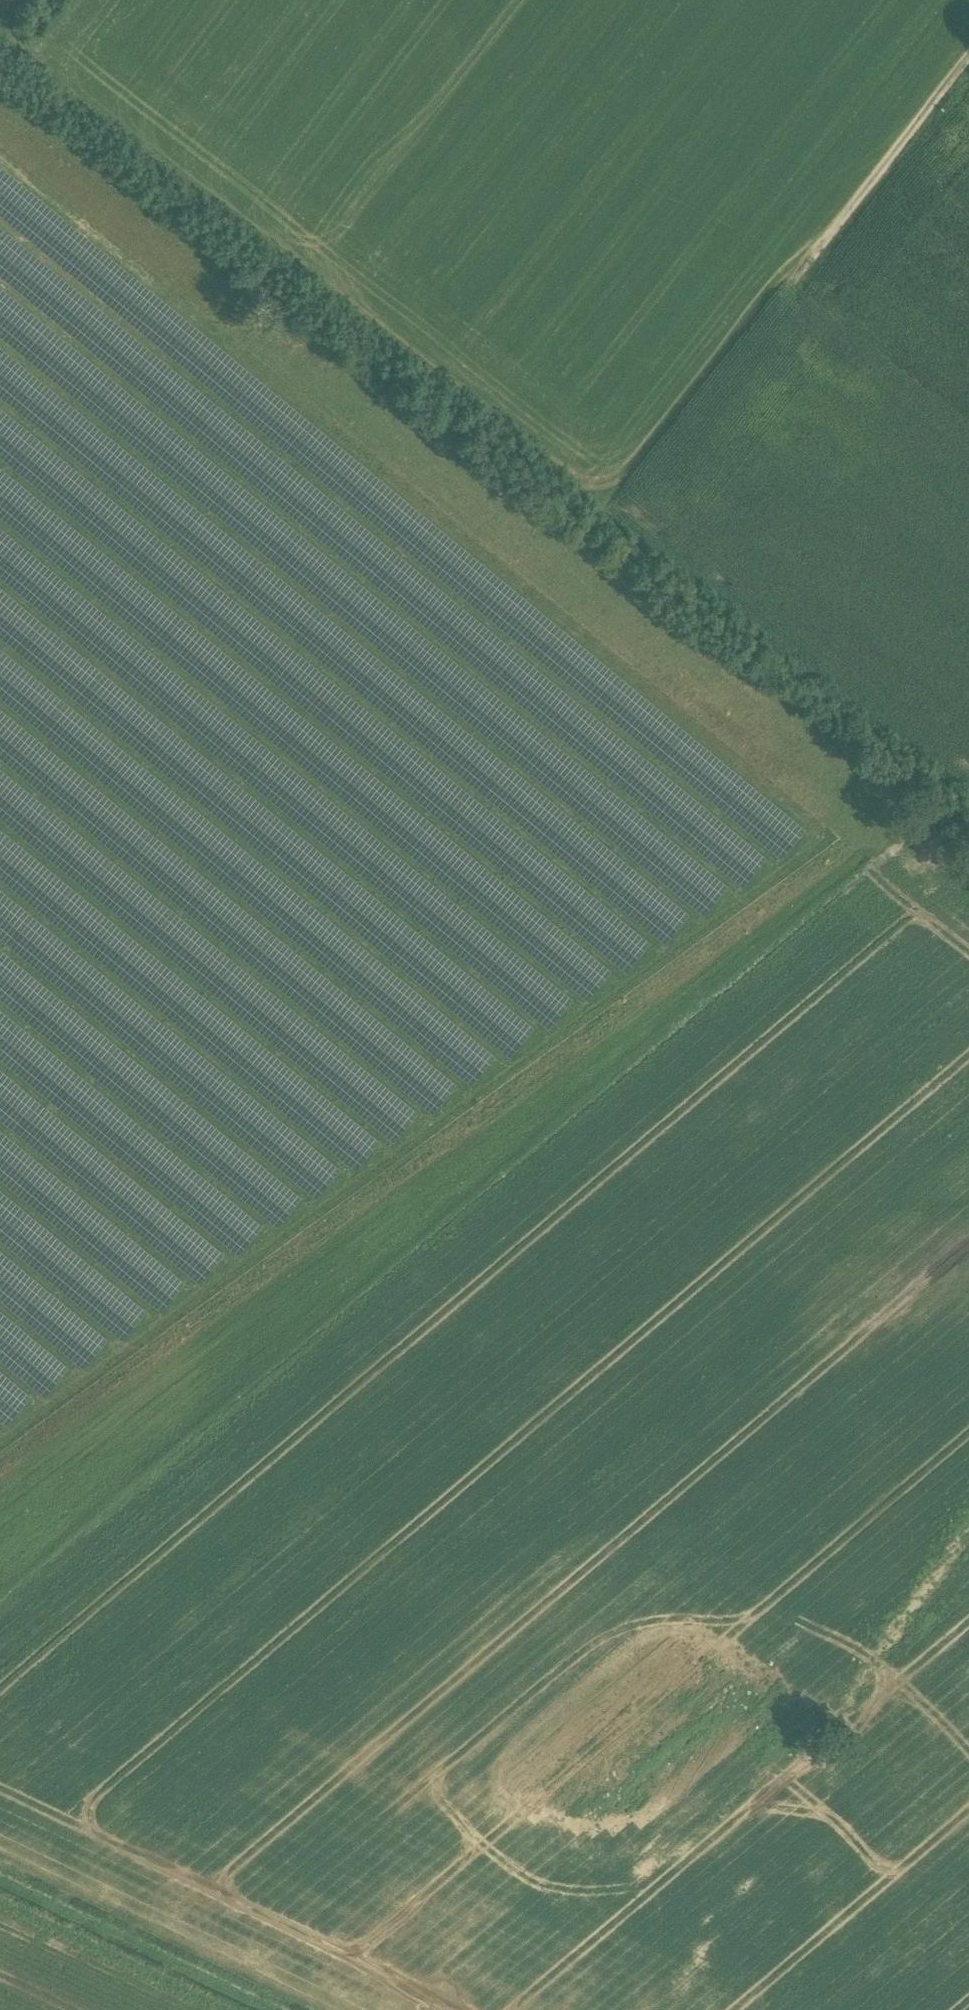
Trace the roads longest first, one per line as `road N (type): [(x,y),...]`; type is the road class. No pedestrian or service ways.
road 1 (track): [(968,62),(818,252)]

